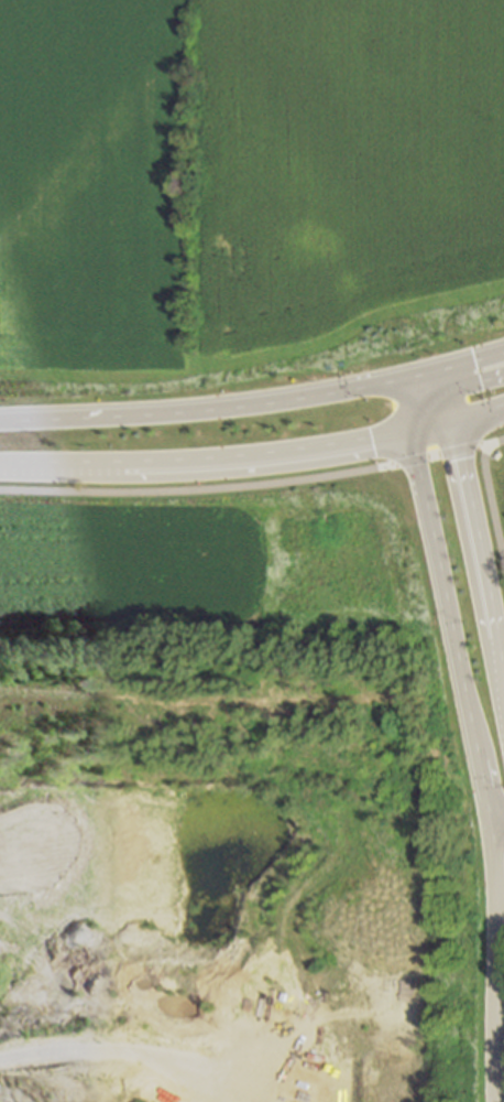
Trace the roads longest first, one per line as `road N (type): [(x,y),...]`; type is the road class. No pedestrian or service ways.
road 1 (tertiary): [(415,434),(413,461),(491,823)]
road 2 (tertiary): [(491,823),(495,1101)]
road 3 (secondary): [(0,468),(269,458)]
road 4 (secondary): [(264,402),(0,421)]
road 5 (tertiary): [(503,685),(451,426)]
road 6 (secondary): [(503,352),(264,402)]
road 7 (secondary): [(269,458),(451,426)]

